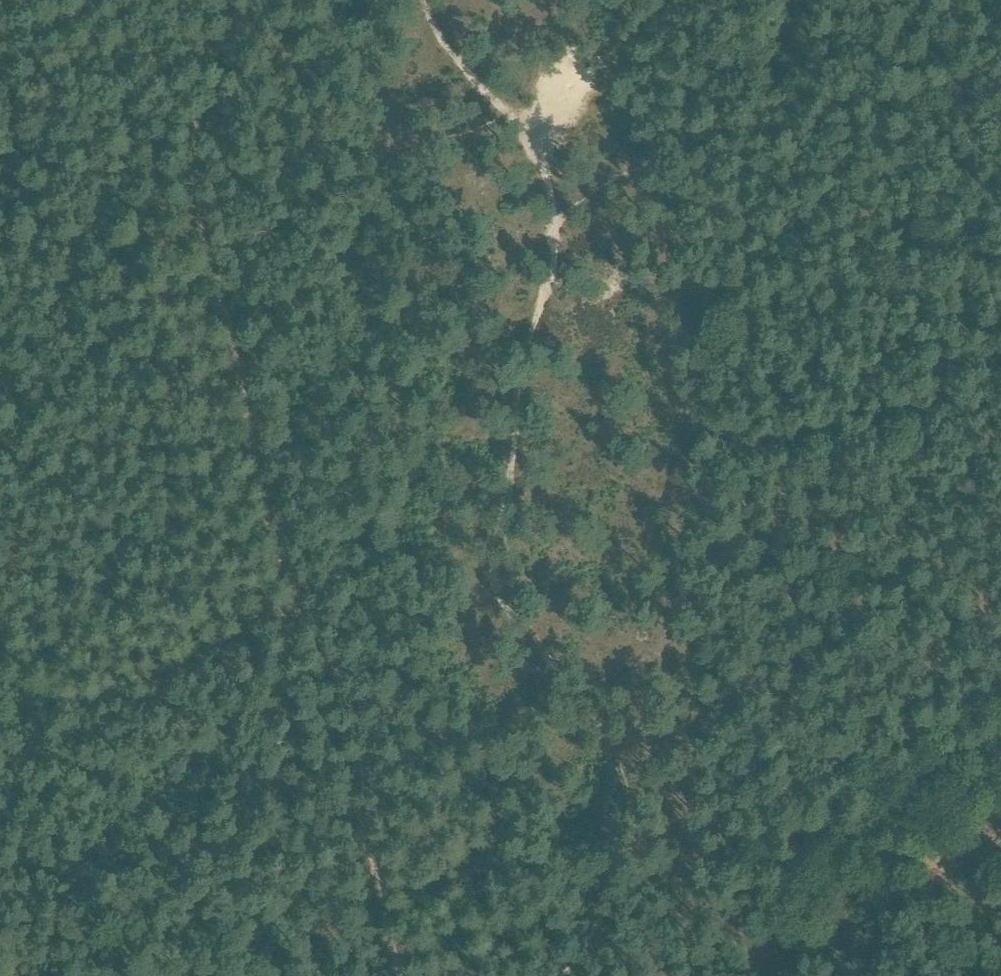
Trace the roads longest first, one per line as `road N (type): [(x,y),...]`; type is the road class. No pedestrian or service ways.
road 1 (track): [(403,975),(259,455),(202,158),(213,0)]
road 2 (track): [(653,975),(746,957),(865,916),(1000,830)]

